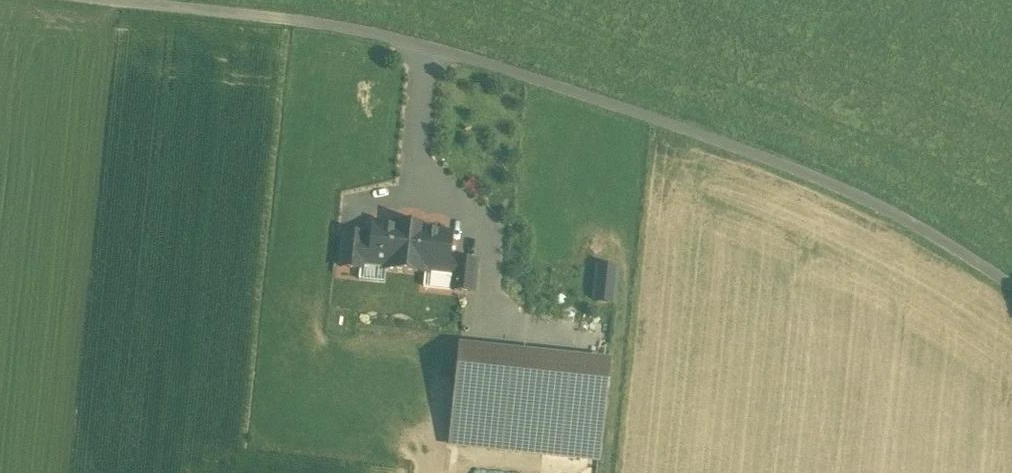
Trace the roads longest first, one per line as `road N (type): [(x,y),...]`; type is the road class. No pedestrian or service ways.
road 1 (unclassified): [(124,0),(375,31),(550,81),(839,186),(1011,283)]

